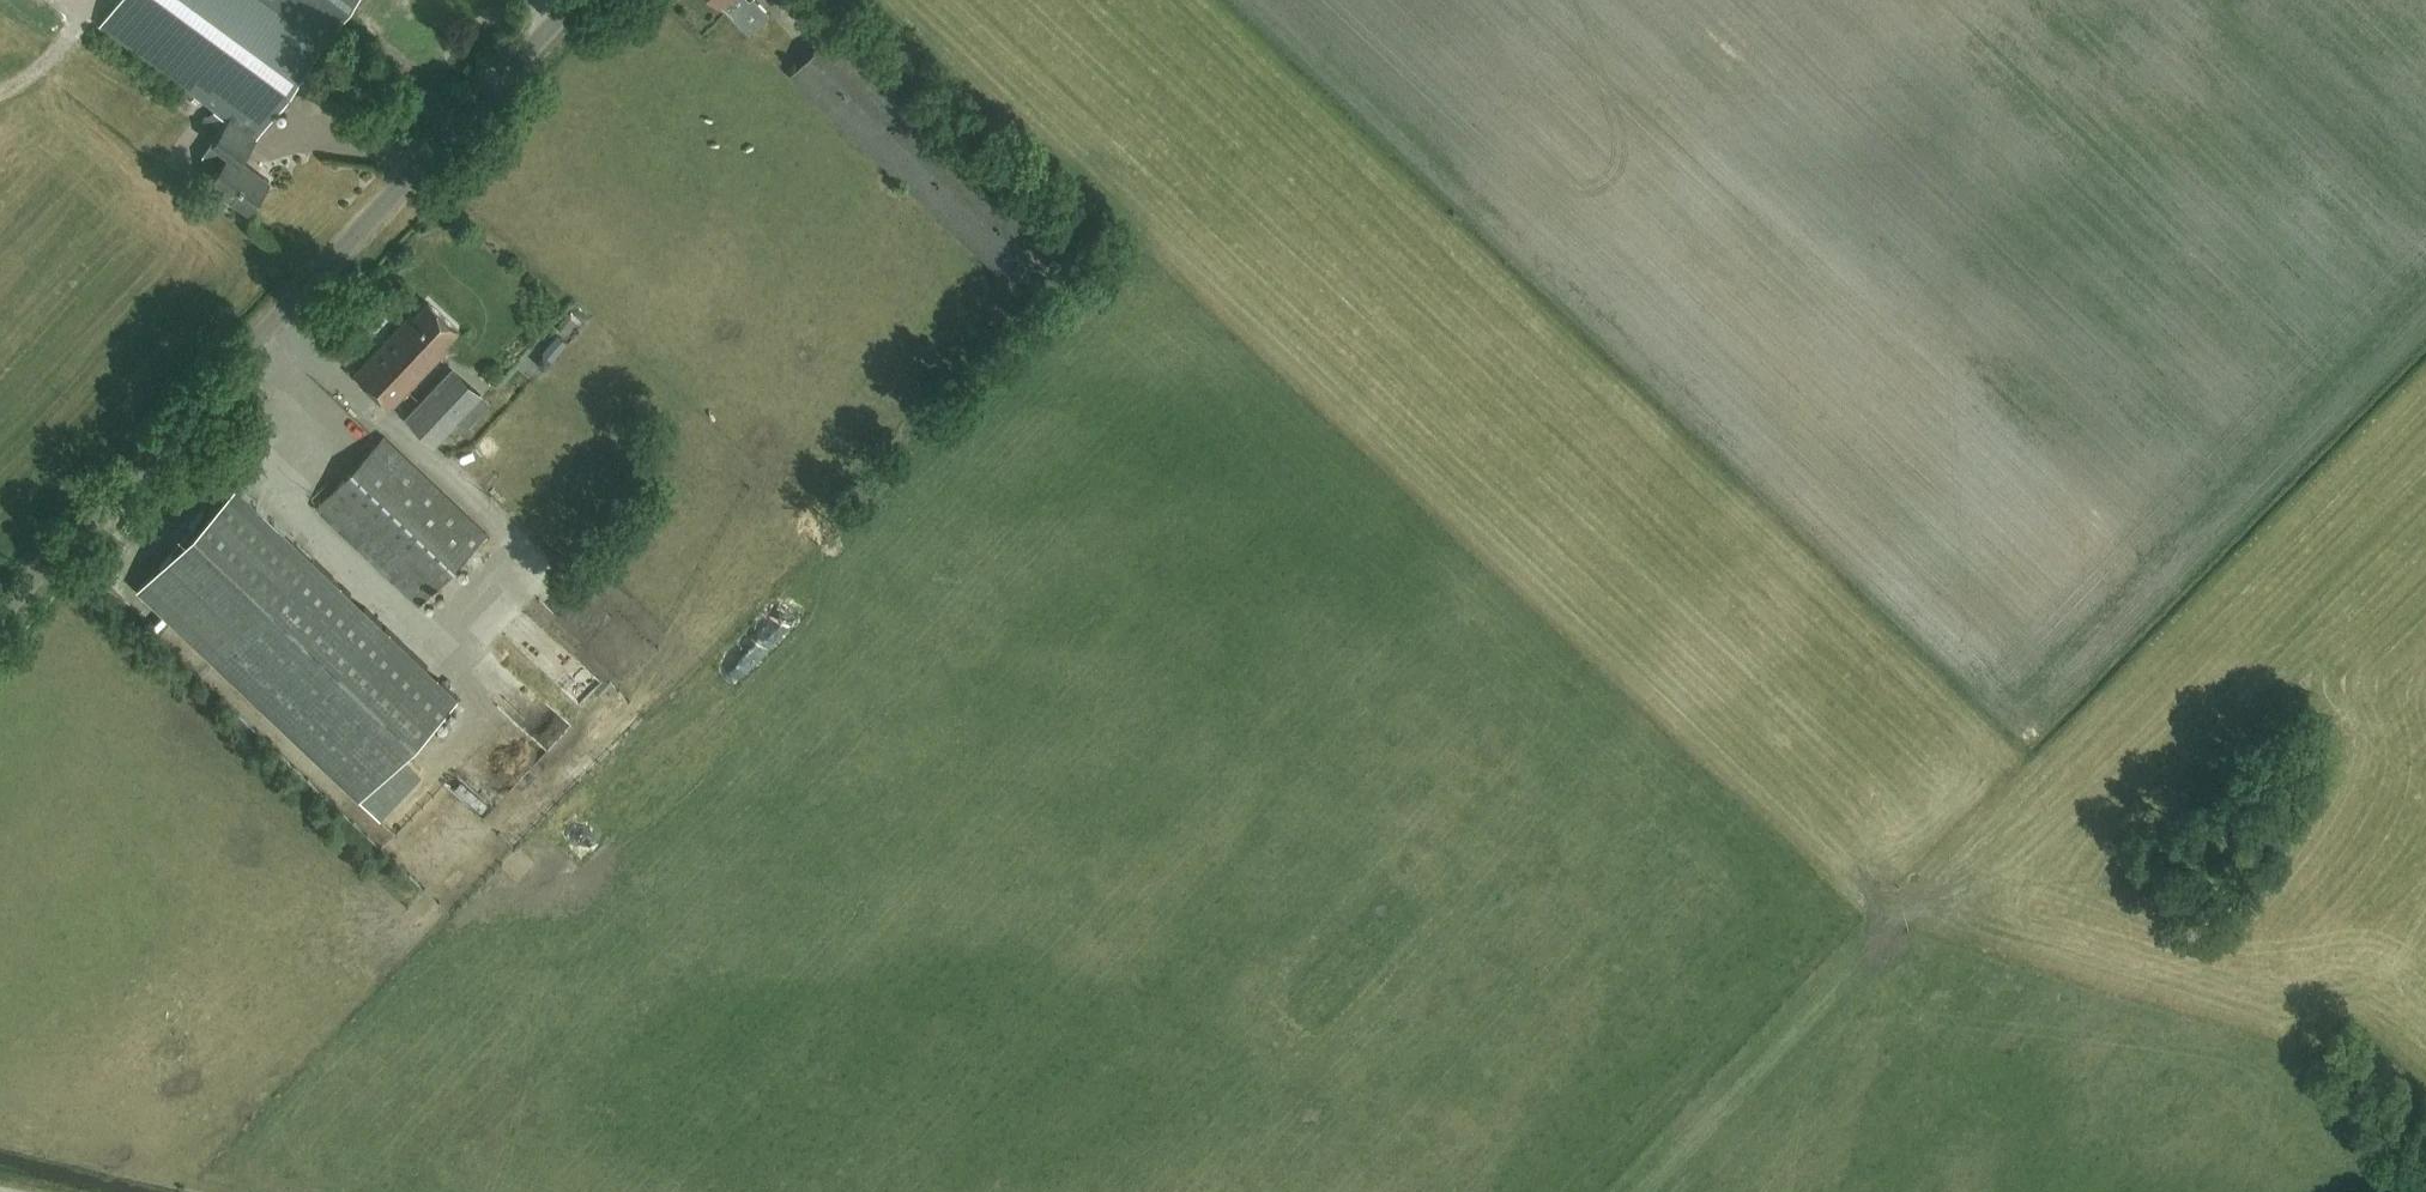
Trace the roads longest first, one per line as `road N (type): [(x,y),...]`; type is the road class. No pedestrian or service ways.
road 1 (unclassified): [(0,616),(573,0)]

